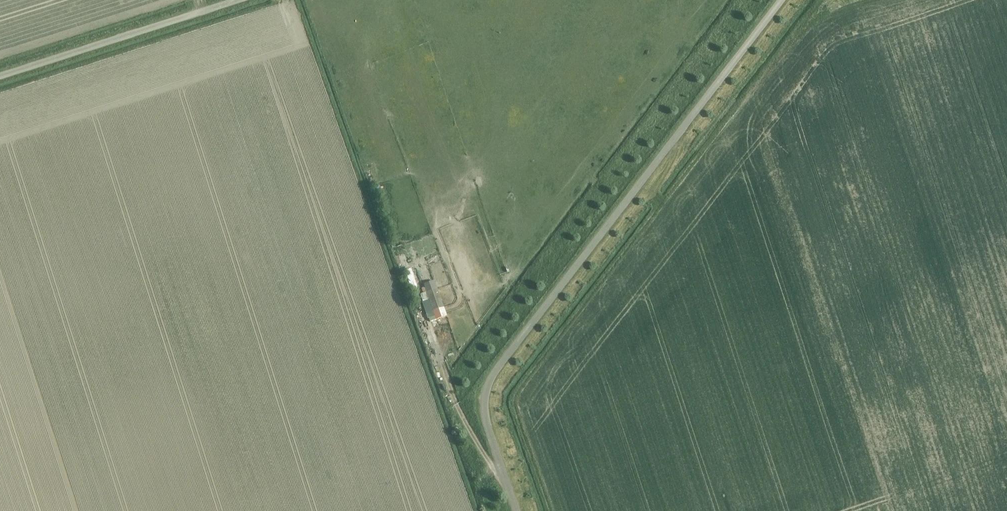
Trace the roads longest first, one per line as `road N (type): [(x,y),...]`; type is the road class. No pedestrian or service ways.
road 1 (unclassified): [(517,510),(485,421),(496,367),(781,0)]
road 2 (unclassified): [(0,75),(235,0)]

